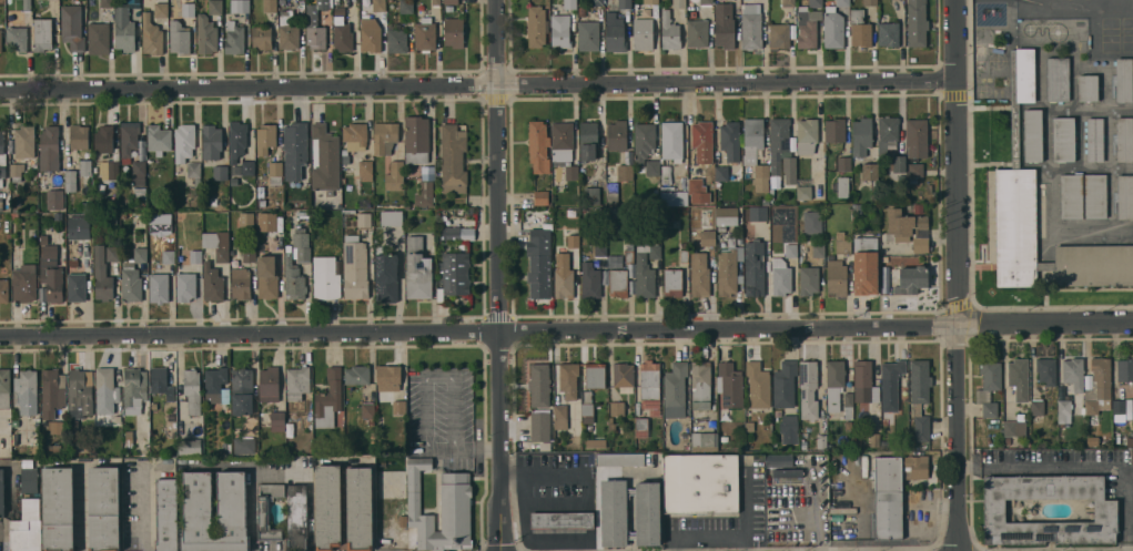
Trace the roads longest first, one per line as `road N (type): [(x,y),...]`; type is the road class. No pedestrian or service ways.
road 1 (residential): [(1132,324),(0,335)]
road 2 (residential): [(961,82),(0,91)]
road 3 (residential): [(499,0),(502,550)]
road 4 (residential): [(959,0),(959,550)]

